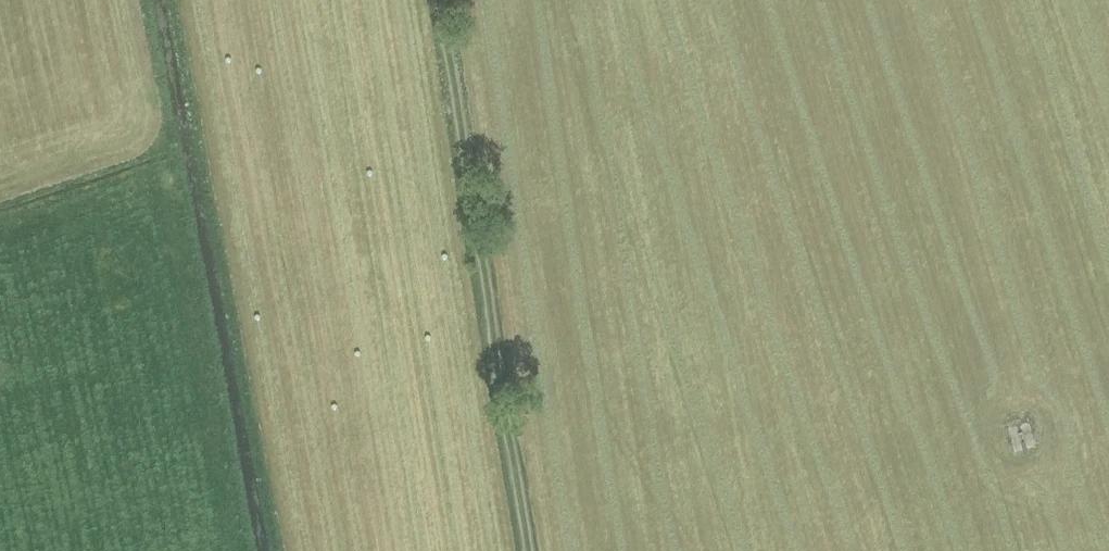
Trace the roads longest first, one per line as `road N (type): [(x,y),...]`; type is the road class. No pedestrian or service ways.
road 1 (track): [(436,0),(524,550)]

